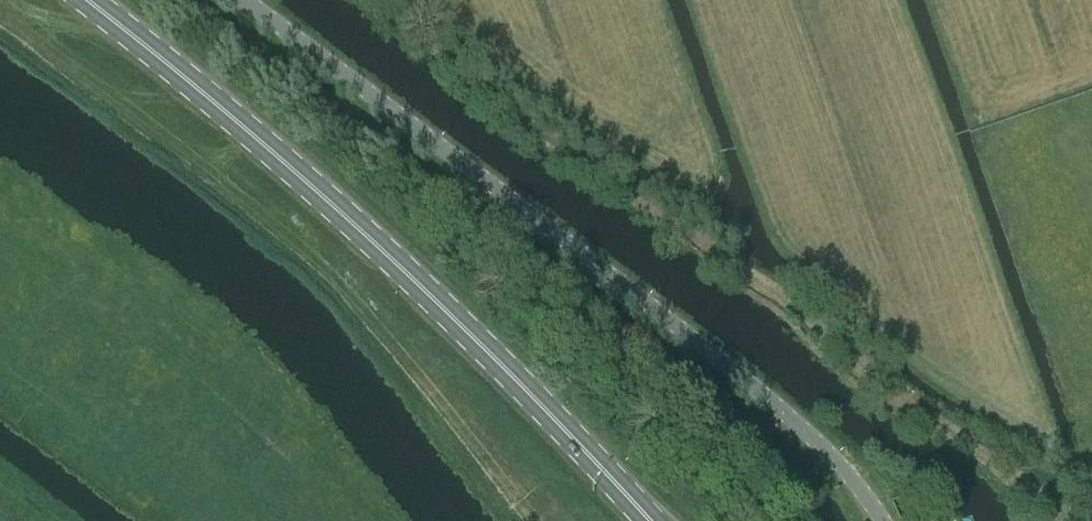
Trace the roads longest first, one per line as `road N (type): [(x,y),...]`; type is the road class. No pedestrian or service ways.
road 1 (unclassified): [(881,520),(843,466),(784,411),(240,0)]
road 2 (primary): [(649,520),(407,272),(91,0)]

